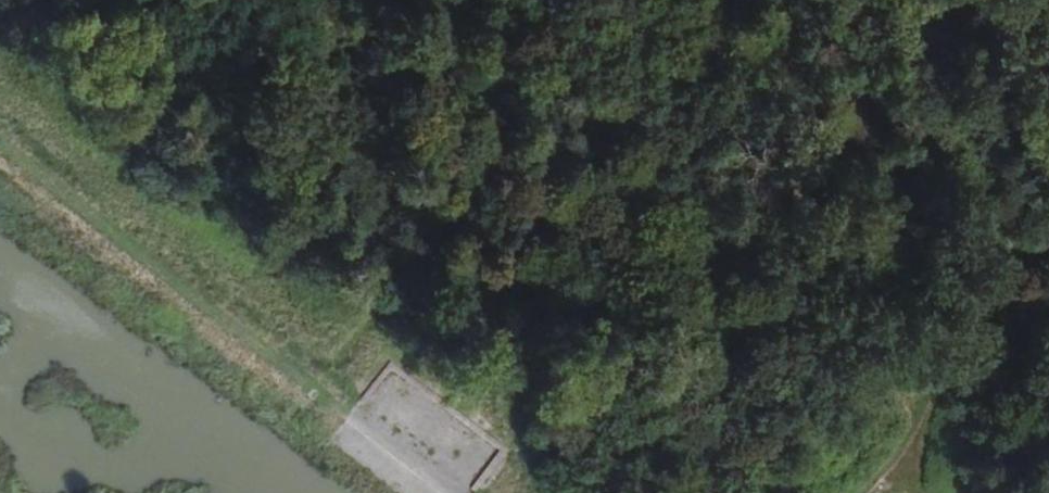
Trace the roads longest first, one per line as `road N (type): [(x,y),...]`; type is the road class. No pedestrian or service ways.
road 1 (track): [(770,0),(794,150),(894,379)]
road 2 (track): [(869,492),(904,434),(906,407),(894,379),(1048,180)]

